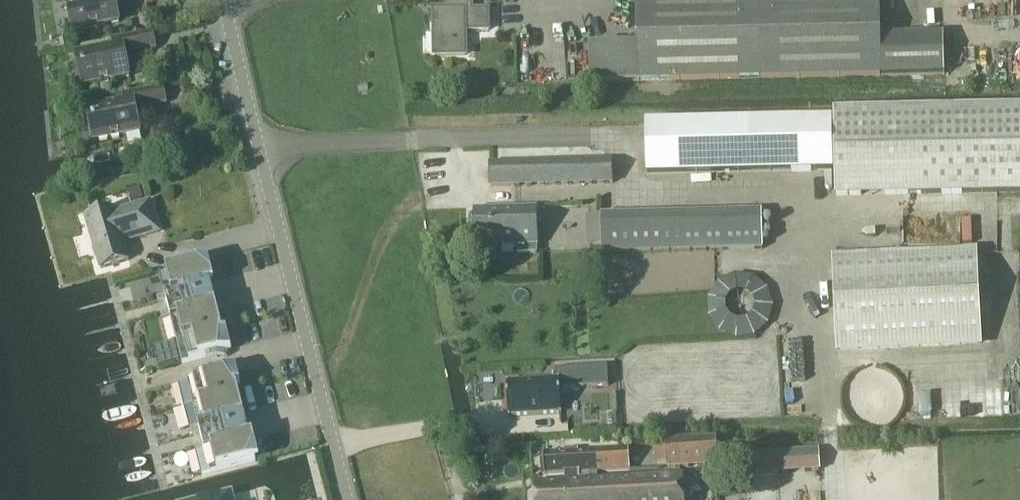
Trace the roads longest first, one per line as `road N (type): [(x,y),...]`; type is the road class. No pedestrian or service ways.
road 1 (tertiary): [(348,499),(225,0)]
road 2 (track): [(1019,205),(810,212),(802,189),(640,193),(626,143)]

